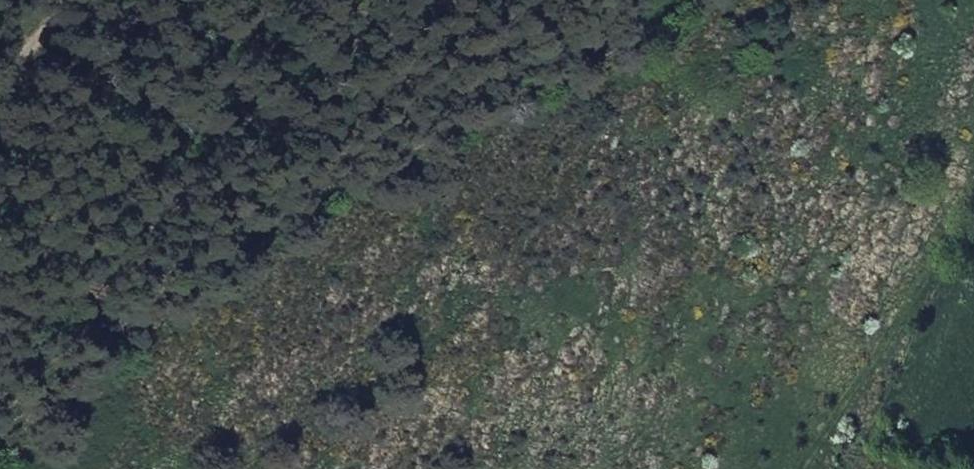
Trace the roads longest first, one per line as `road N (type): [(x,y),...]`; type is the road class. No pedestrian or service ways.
road 1 (track): [(673,0),(157,303),(0,428)]

